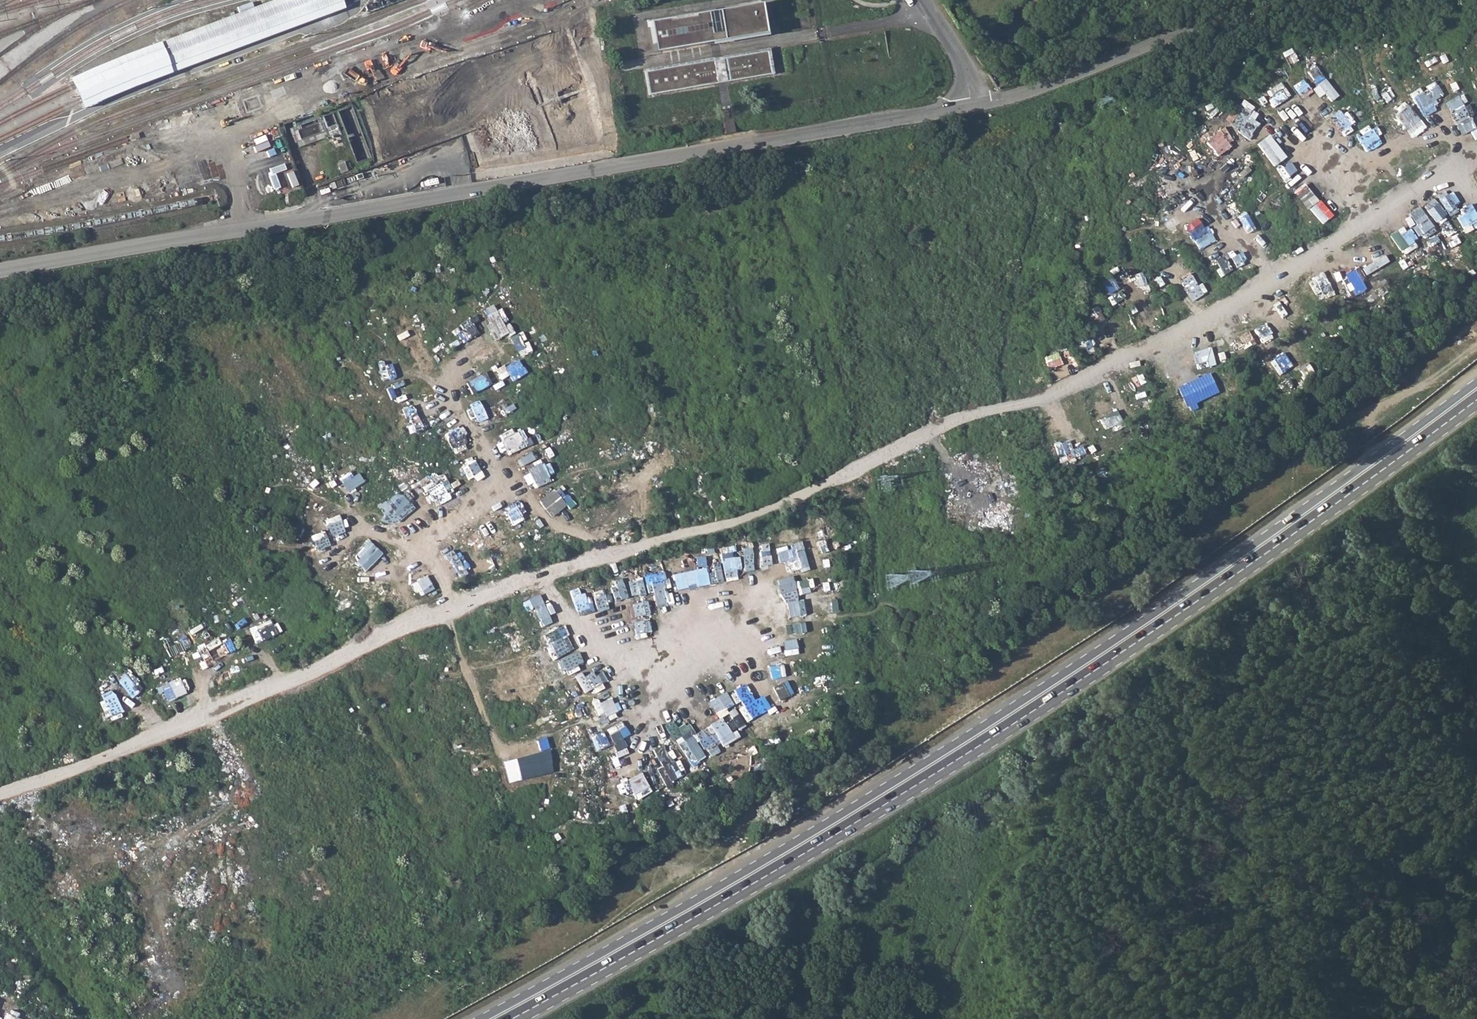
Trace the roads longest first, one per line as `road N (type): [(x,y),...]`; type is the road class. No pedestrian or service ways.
road 1 (track): [(0,794),(314,674),(362,645),(501,588),(739,522),(926,431),(1024,404),(1264,287),(1476,146)]
road 2 (primary): [(1476,383),(1045,688),(873,796),(481,1018)]
road 3 (primary): [(520,1018),(998,739),(1281,550),(1476,405)]
road 4 (residential): [(972,105),(340,213)]
road 5 (residential): [(340,213),(0,271)]
road 6 (residential): [(1258,0),(972,105)]
road 7 (track): [(348,654),(389,587),(480,514)]
road 8 (track): [(448,610),(499,749),(528,751)]
road 9 (unclassified): [(340,213),(340,193),(361,180),(484,138)]
road 10 (track): [(523,581),(547,594),(570,633),(645,668)]

